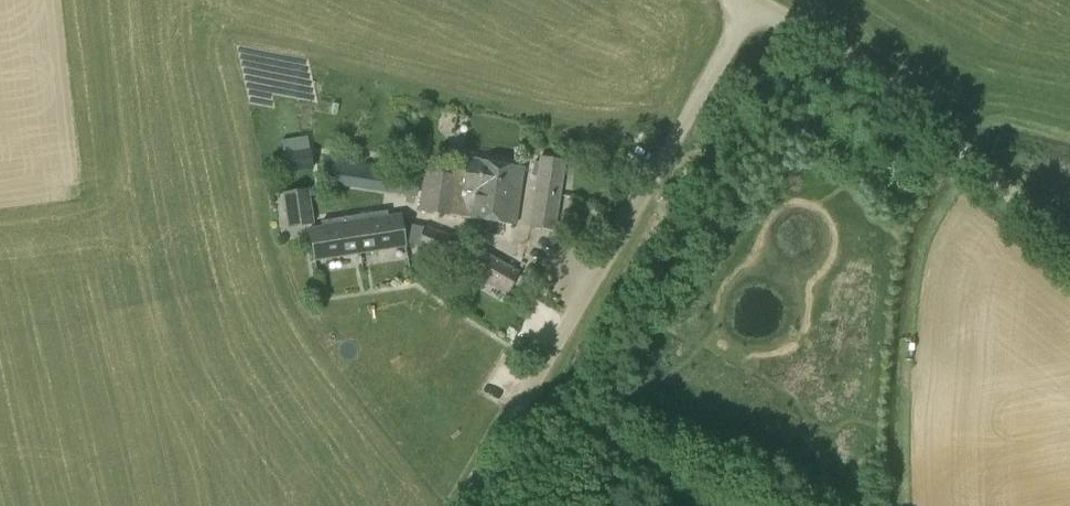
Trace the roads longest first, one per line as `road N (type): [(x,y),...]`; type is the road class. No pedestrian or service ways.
road 1 (unclassified): [(457,505),(753,0)]
road 2 (unclassified): [(1069,249),(838,54),(755,0)]

